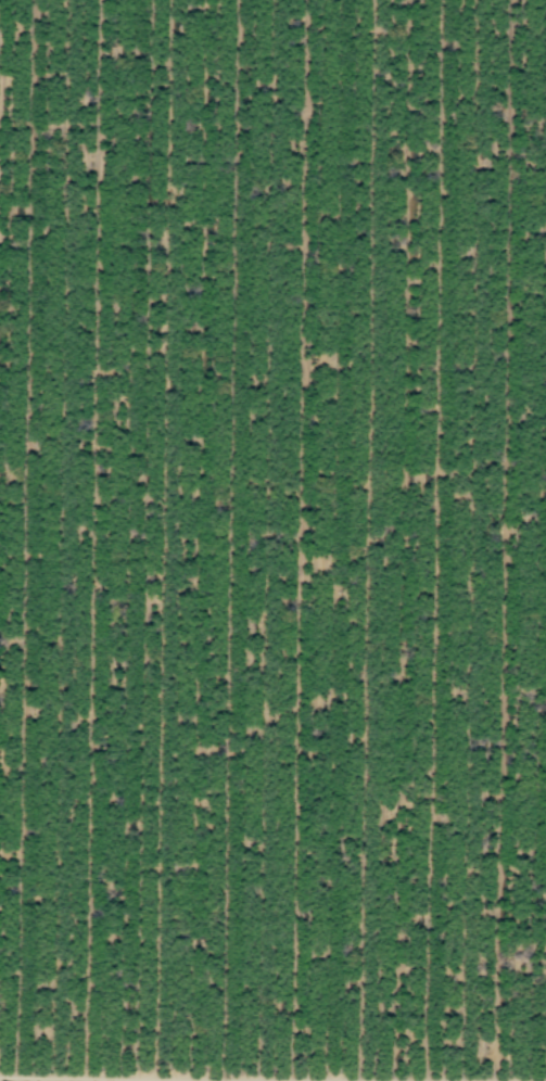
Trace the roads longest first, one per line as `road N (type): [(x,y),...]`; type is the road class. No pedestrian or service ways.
road 1 (track): [(0,1077),(240,1080)]

